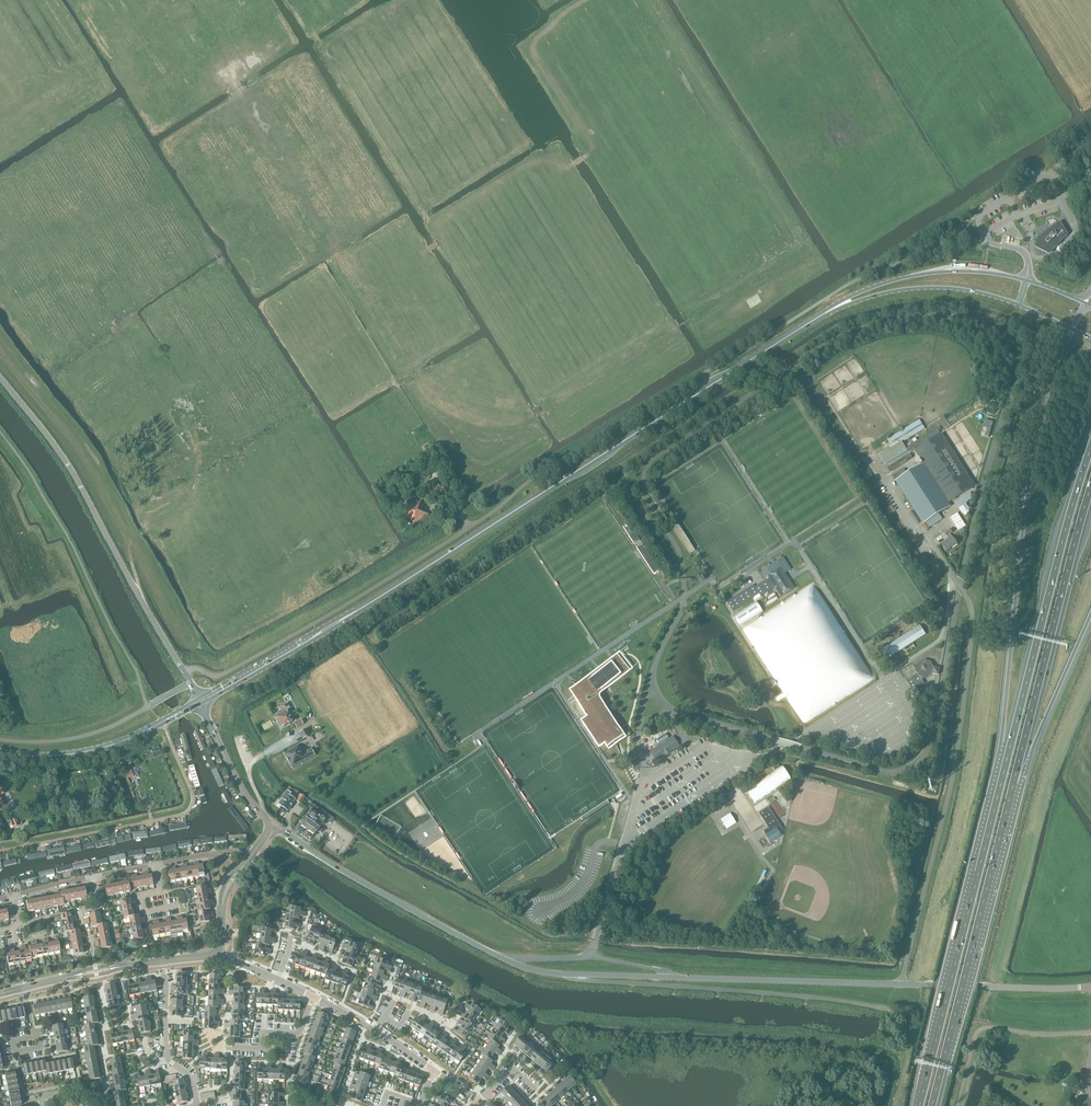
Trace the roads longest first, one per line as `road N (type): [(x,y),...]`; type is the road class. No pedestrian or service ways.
road 1 (secondary): [(199,701),(811,321)]
road 2 (motorway): [(1067,326),(1021,529),(1003,728),(1011,746)]
road 3 (tertiary): [(1090,987),(677,978)]
road 4 (unclassified): [(199,701),(75,481),(0,380)]
road 5 (motorway): [(1011,746),(920,1105)]
road 6 (motorway): [(934,1105),(1024,751)]
road 7 (unclassified): [(892,1012),(559,974)]
road 8 (motorway): [(1090,448),(1011,746)]
road 9 (secondary): [(1078,300),(1005,275),(947,272),(882,284),(811,321)]
road 10 (residential): [(0,851),(188,812),(191,792),(165,729)]
road 11 (secondary): [(811,321),(888,292),(940,288),(999,297),(1067,326)]
road 12 (motorway): [(1024,751),(1090,492)]
road 13 (tertiary): [(504,958),(270,829)]
road 14 (secondary): [(161,723),(88,751),(0,752)]
road 15 (motorway): [(1024,751),(1090,615)]
road 16 (secondary): [(270,829),(233,775),(199,701)]
road 17 (residential): [(477,1104),(377,1032)]

